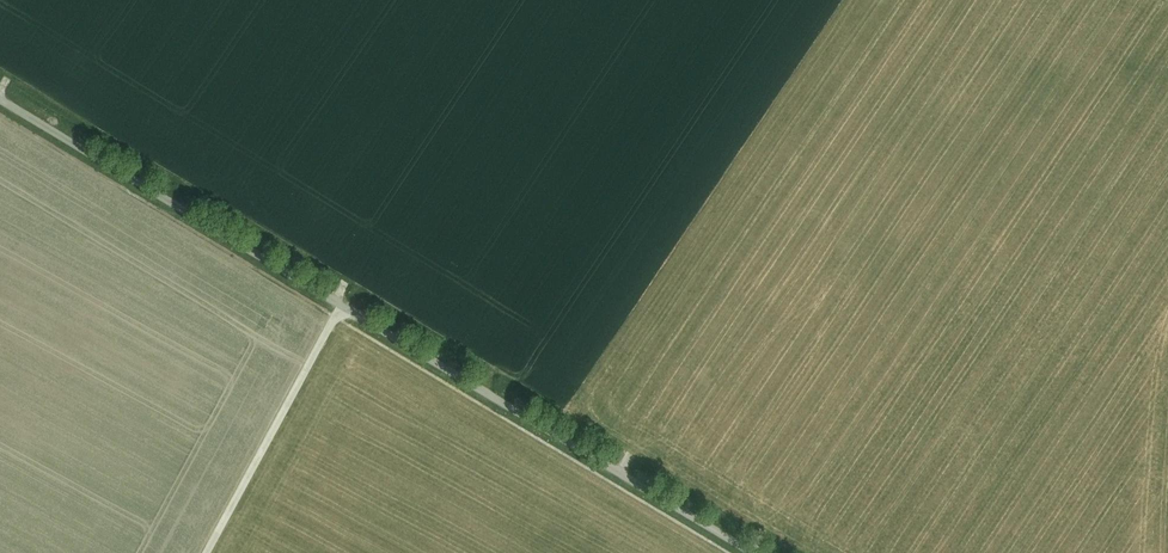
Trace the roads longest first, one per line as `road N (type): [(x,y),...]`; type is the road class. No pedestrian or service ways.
road 1 (unclassified): [(754,552),(0,99)]
road 2 (track): [(342,305),(207,552)]

